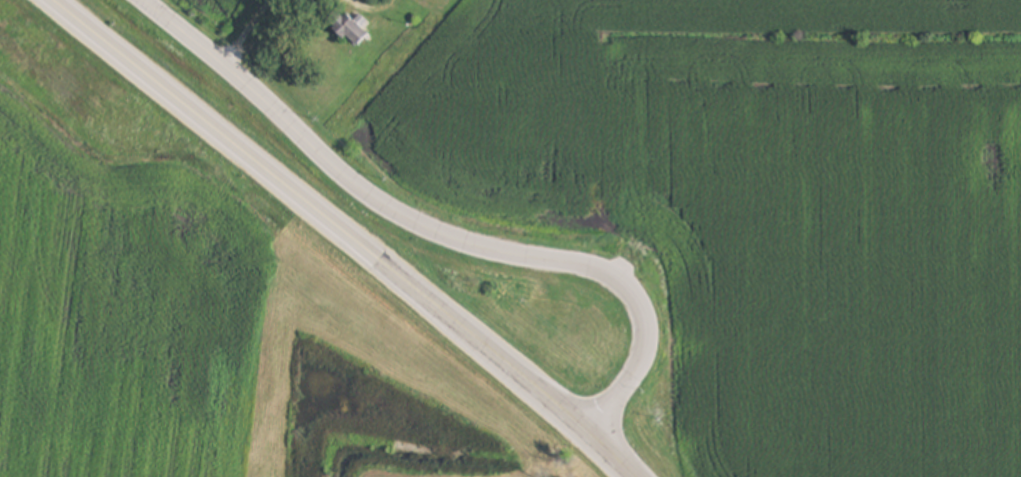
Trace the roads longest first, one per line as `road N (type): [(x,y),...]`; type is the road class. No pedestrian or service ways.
road 1 (primary): [(44,0),(600,435),(642,476)]
road 2 (residential): [(600,435),(640,358),(646,323),(628,290),(587,270),(476,249),(405,219),(333,167),(144,0)]

